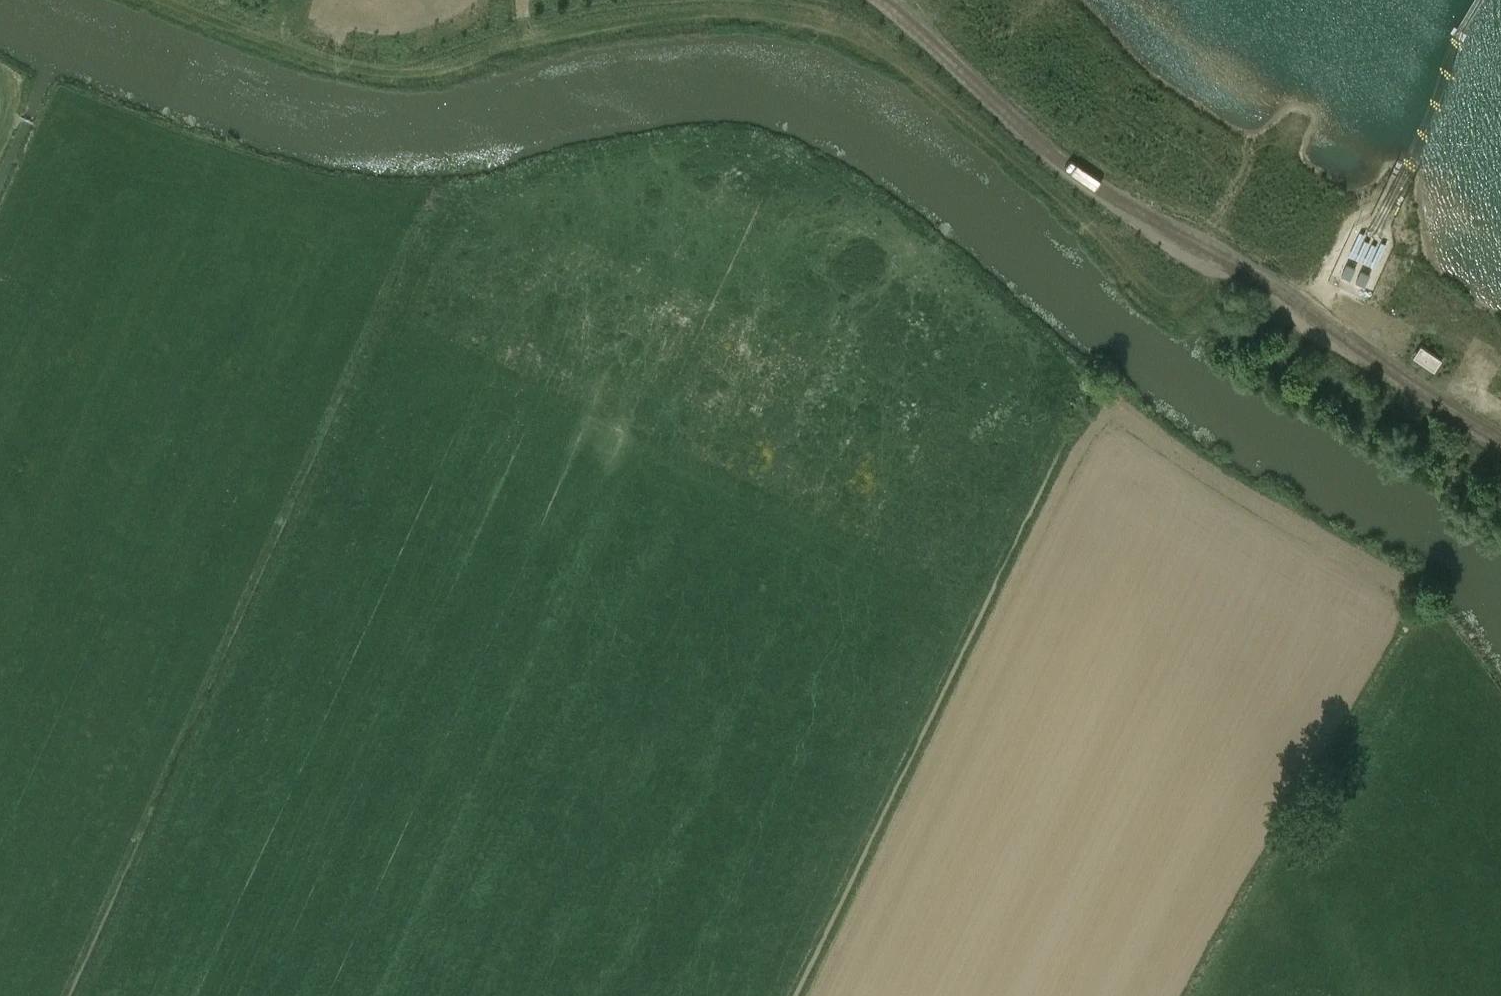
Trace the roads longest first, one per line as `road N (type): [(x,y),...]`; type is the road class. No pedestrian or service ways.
road 1 (track): [(1500,440),(1114,200),(1007,115),(885,0)]

